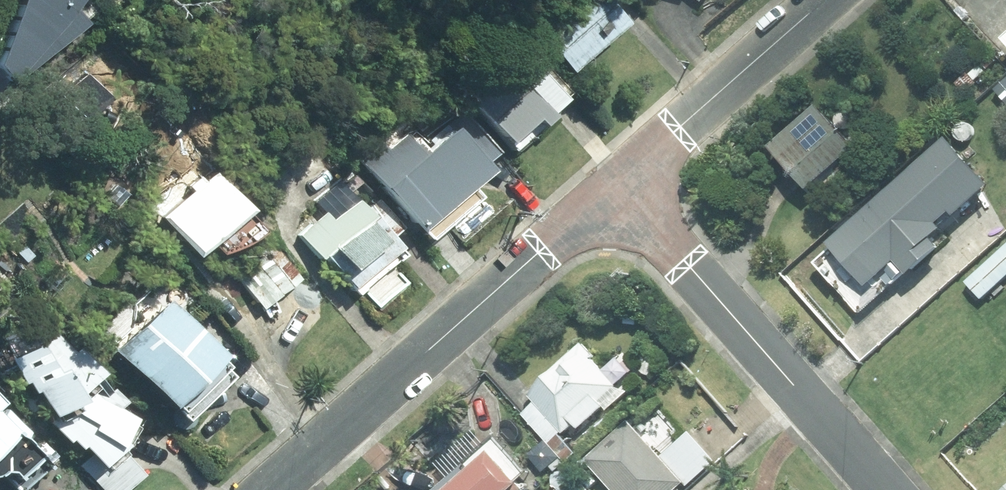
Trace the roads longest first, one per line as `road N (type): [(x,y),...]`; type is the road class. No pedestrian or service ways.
road 1 (residential): [(624,188),(282,489)]
road 2 (residential): [(887,489),(624,188)]
road 3 (residential): [(818,0),(624,188)]

